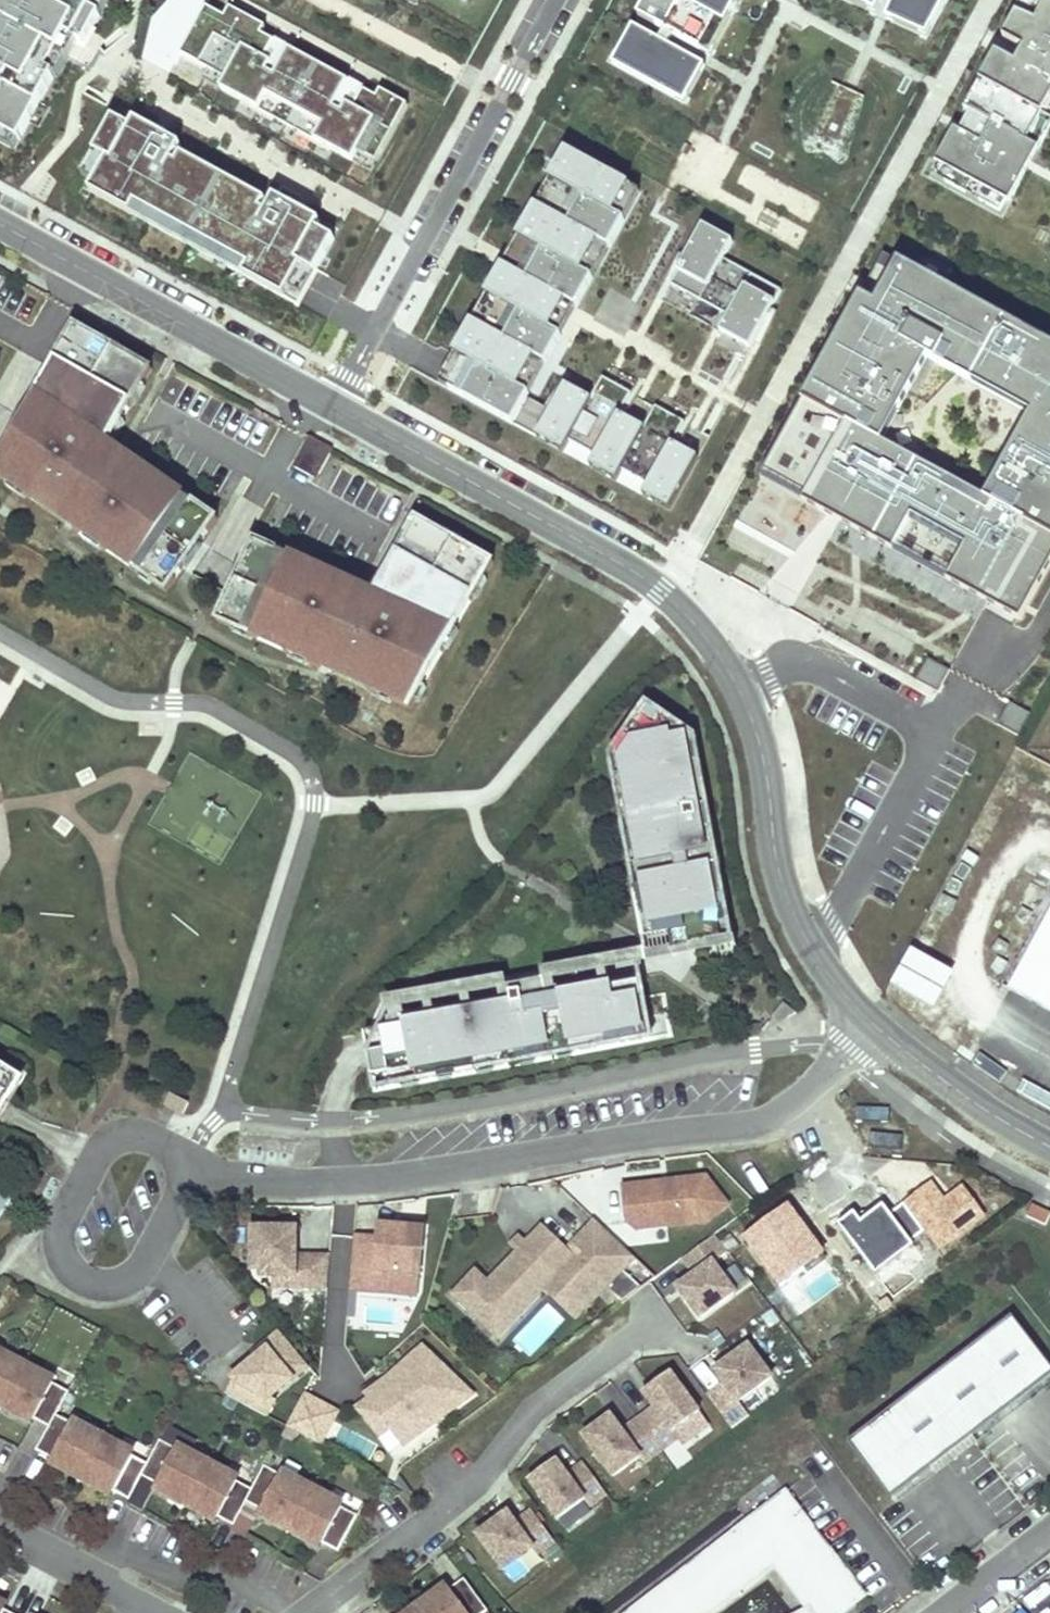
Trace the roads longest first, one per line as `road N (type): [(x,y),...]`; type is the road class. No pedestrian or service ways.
road 1 (tertiary): [(872,1023),(823,968),(795,920),(747,709),(682,610),(629,568),(328,403)]
road 2 (residential): [(872,1023),(812,1086),(757,1121),(343,1179),(182,1169)]
road 3 (residential): [(552,0),(328,403)]
road 4 (residential): [(305,1612),(455,1501),(540,1404),(656,1329)]
road 5 (residential): [(182,1169),(150,1135),(105,1145),(62,1219),(67,1265),(93,1283),(125,1280),(178,1200)]
road 6 (tertiary): [(328,403),(0,224)]
road 7 (tertiary): [(1049,1147),(971,1100),(872,1023)]
road 8 (residential): [(0,1530),(155,1612)]
road 9 (residential): [(1049,1531),(943,1612)]

